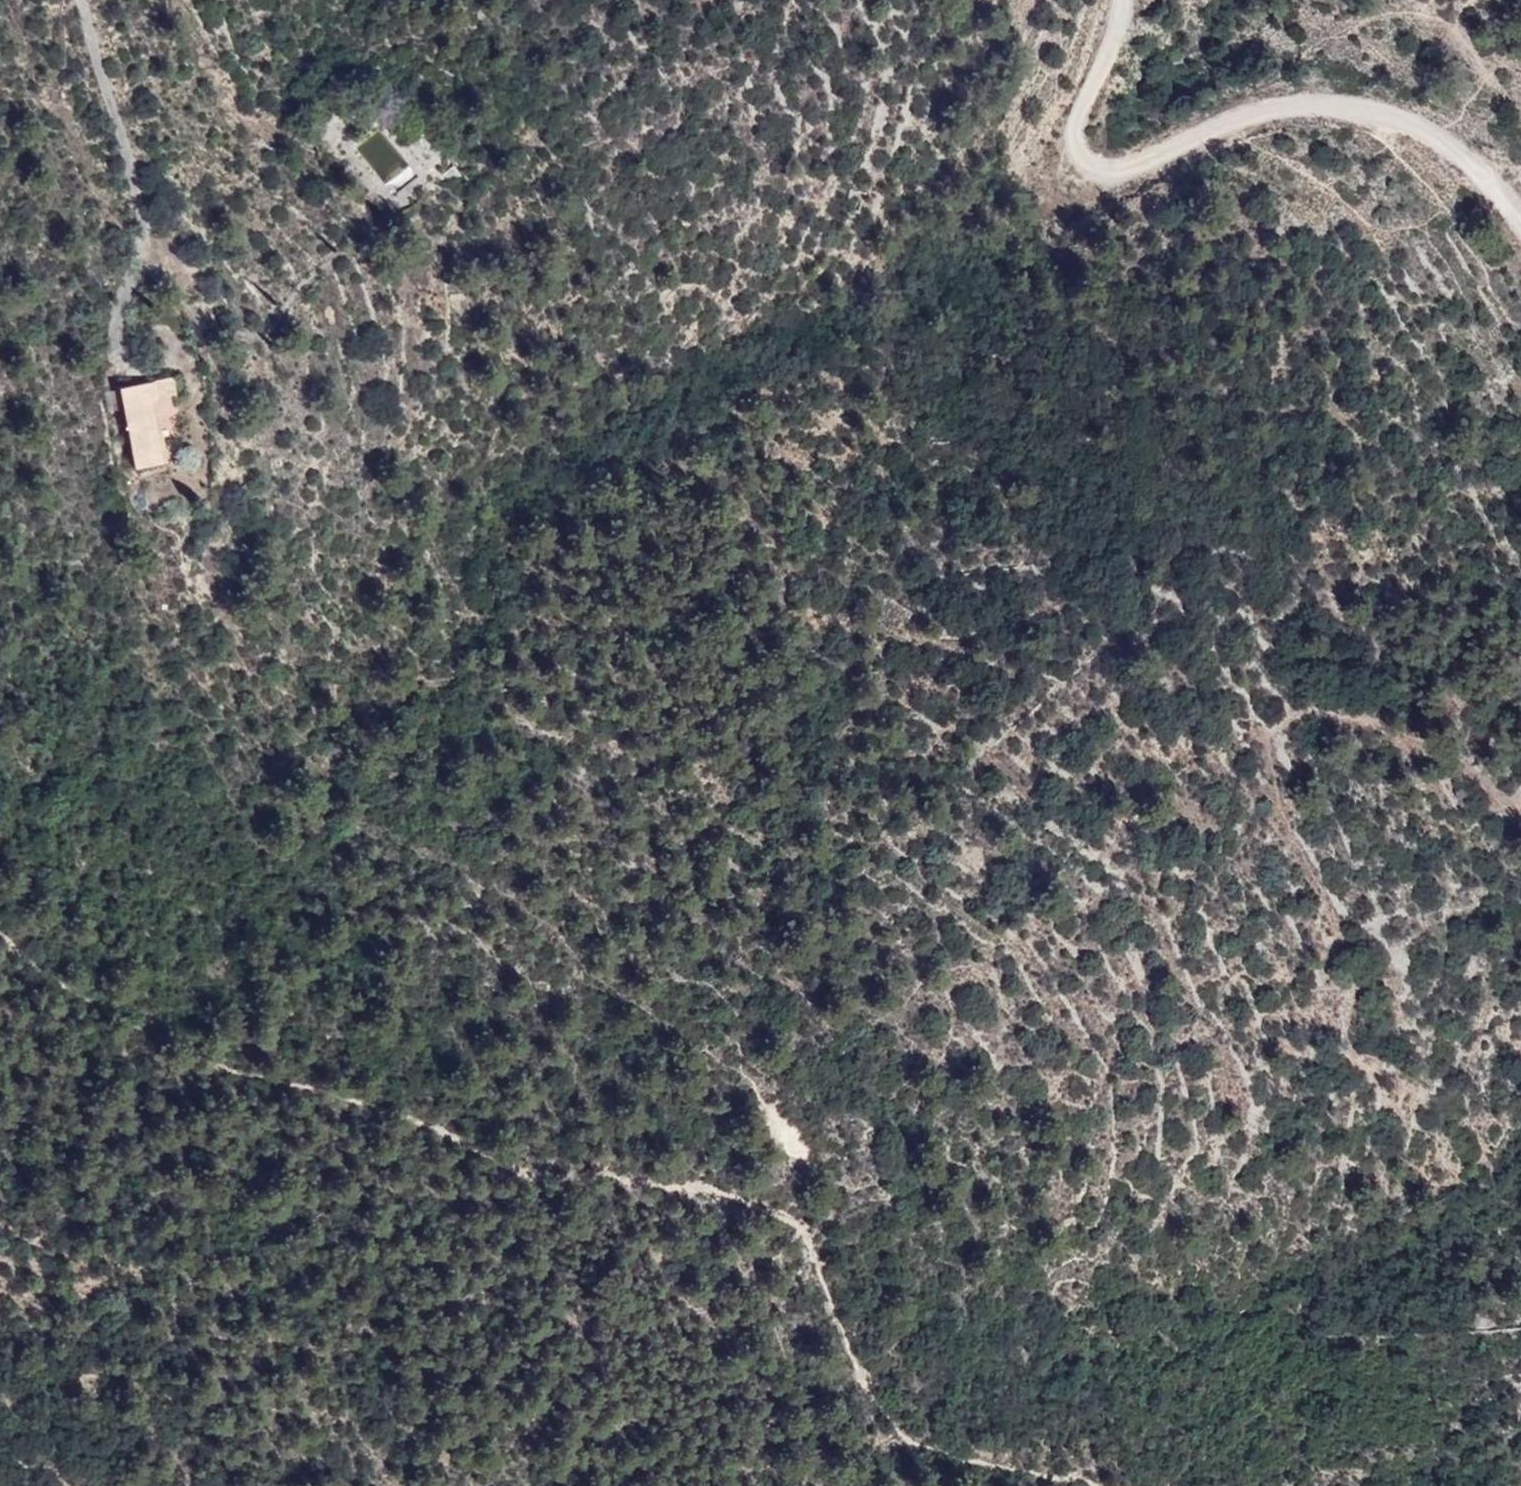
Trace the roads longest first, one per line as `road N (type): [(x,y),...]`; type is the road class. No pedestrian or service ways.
road 1 (track): [(1520,228),(1465,157),(1363,106),(1262,116),(1103,169),(1067,135),(1116,31),(1118,0)]
road 2 (track): [(89,0),(118,125),(152,206),(115,332)]

